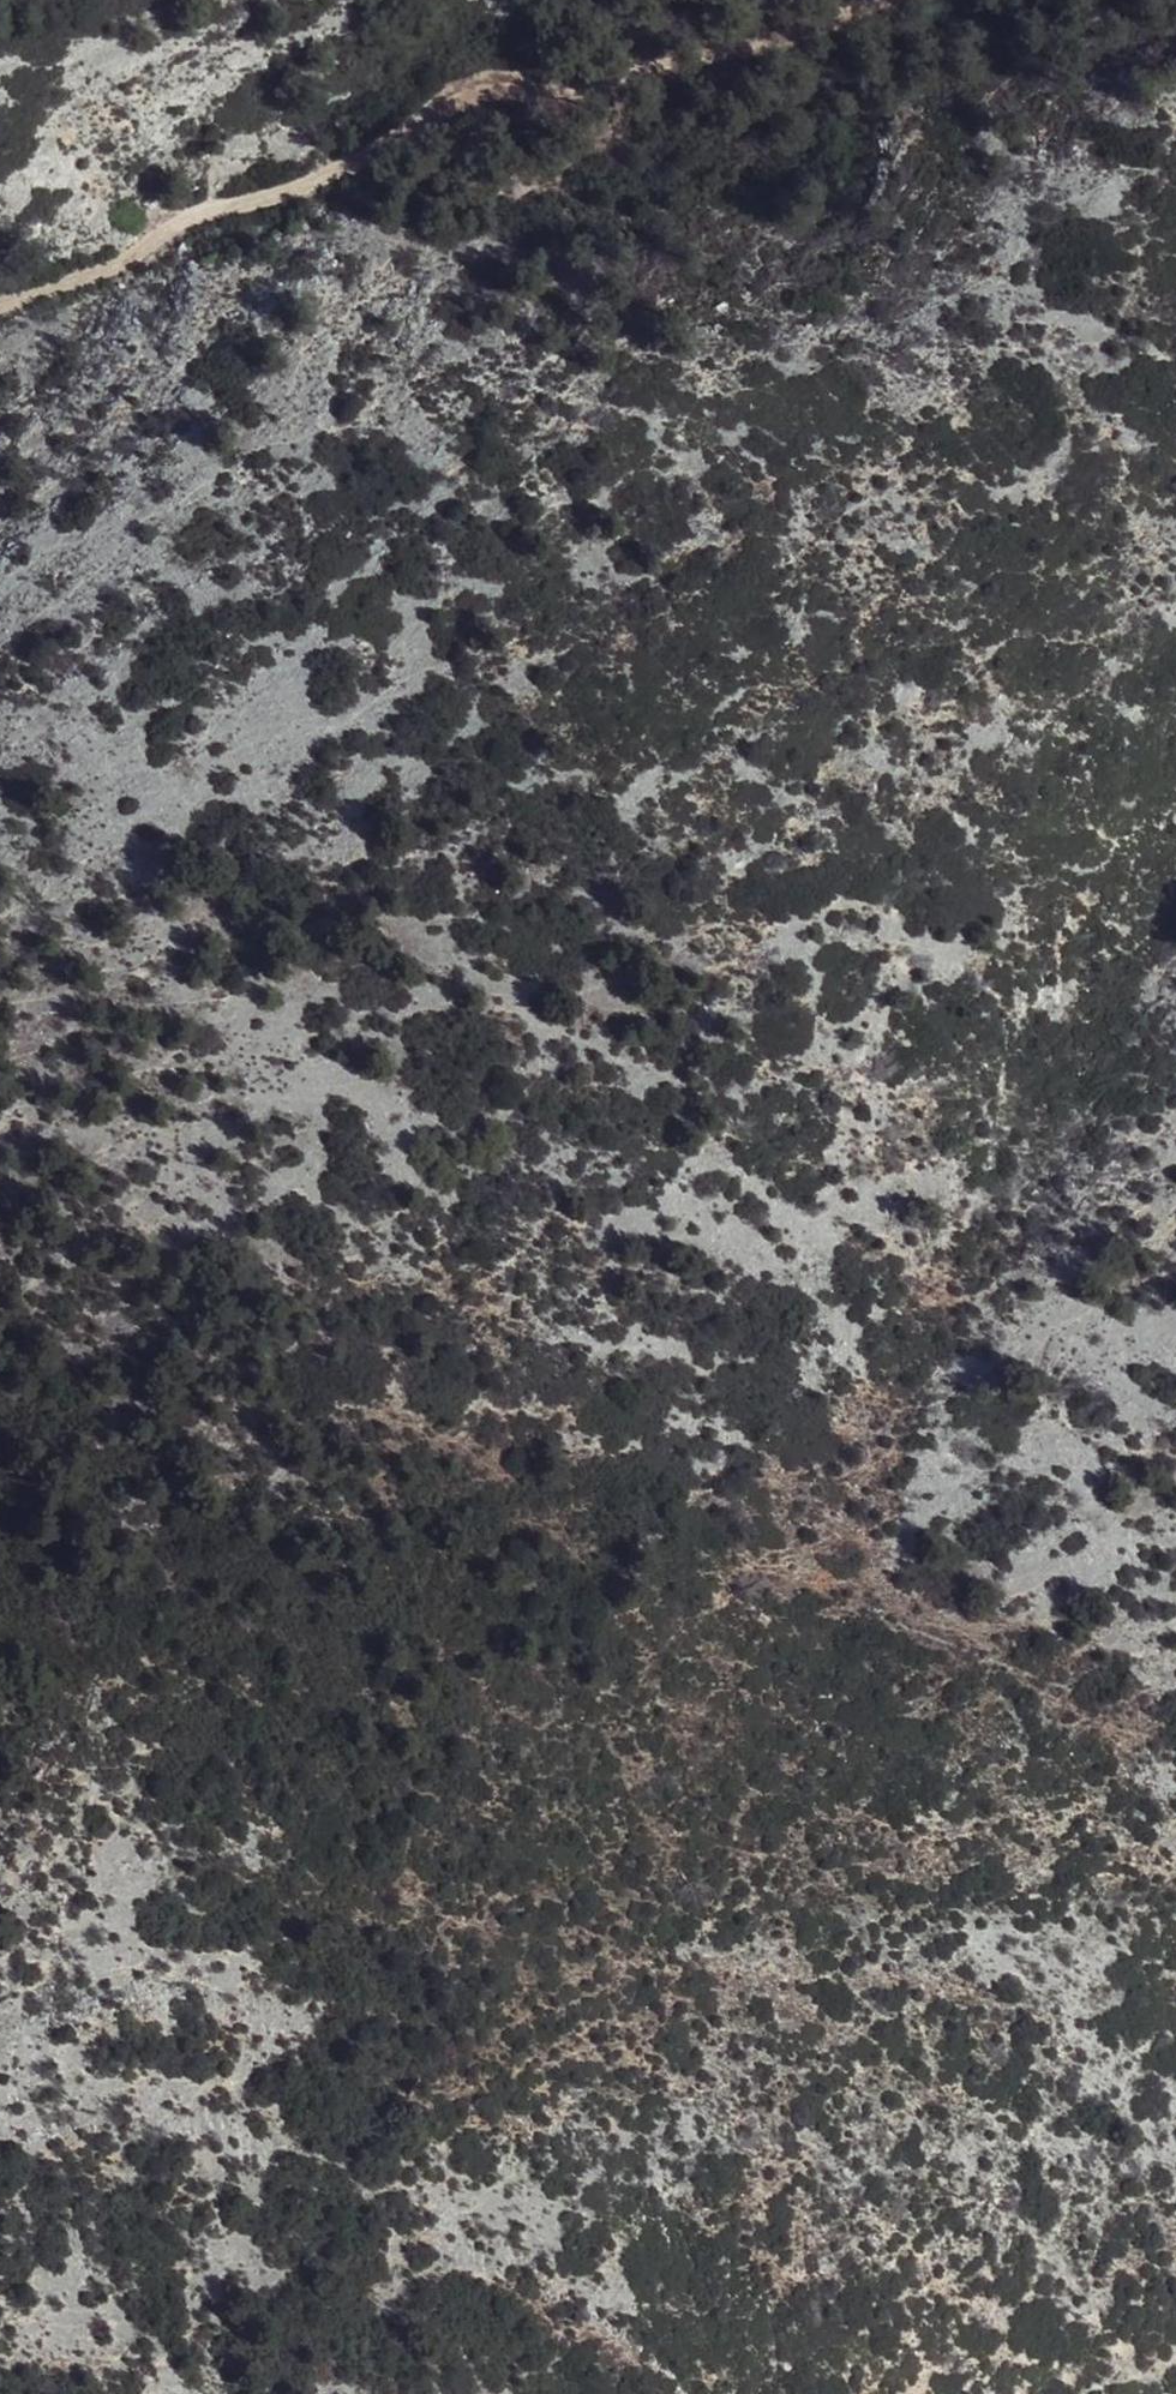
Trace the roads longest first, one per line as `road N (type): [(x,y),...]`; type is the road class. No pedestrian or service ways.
road 1 (track): [(0,306),(129,260),(171,223),(233,210),(347,166),(416,131),(442,100),(485,85),(572,98),(624,77),(801,35),(880,0)]

